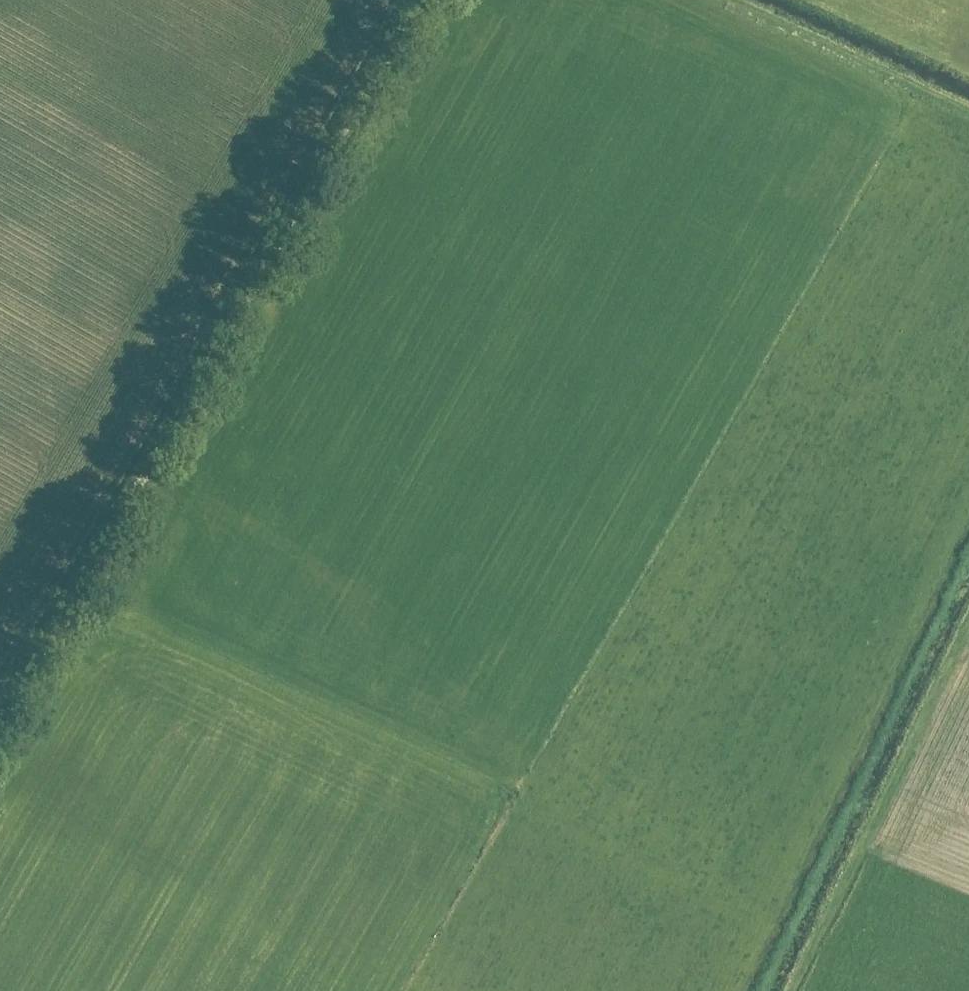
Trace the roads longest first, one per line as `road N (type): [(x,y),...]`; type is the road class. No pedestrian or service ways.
road 1 (unclassified): [(0,730),(422,0)]

